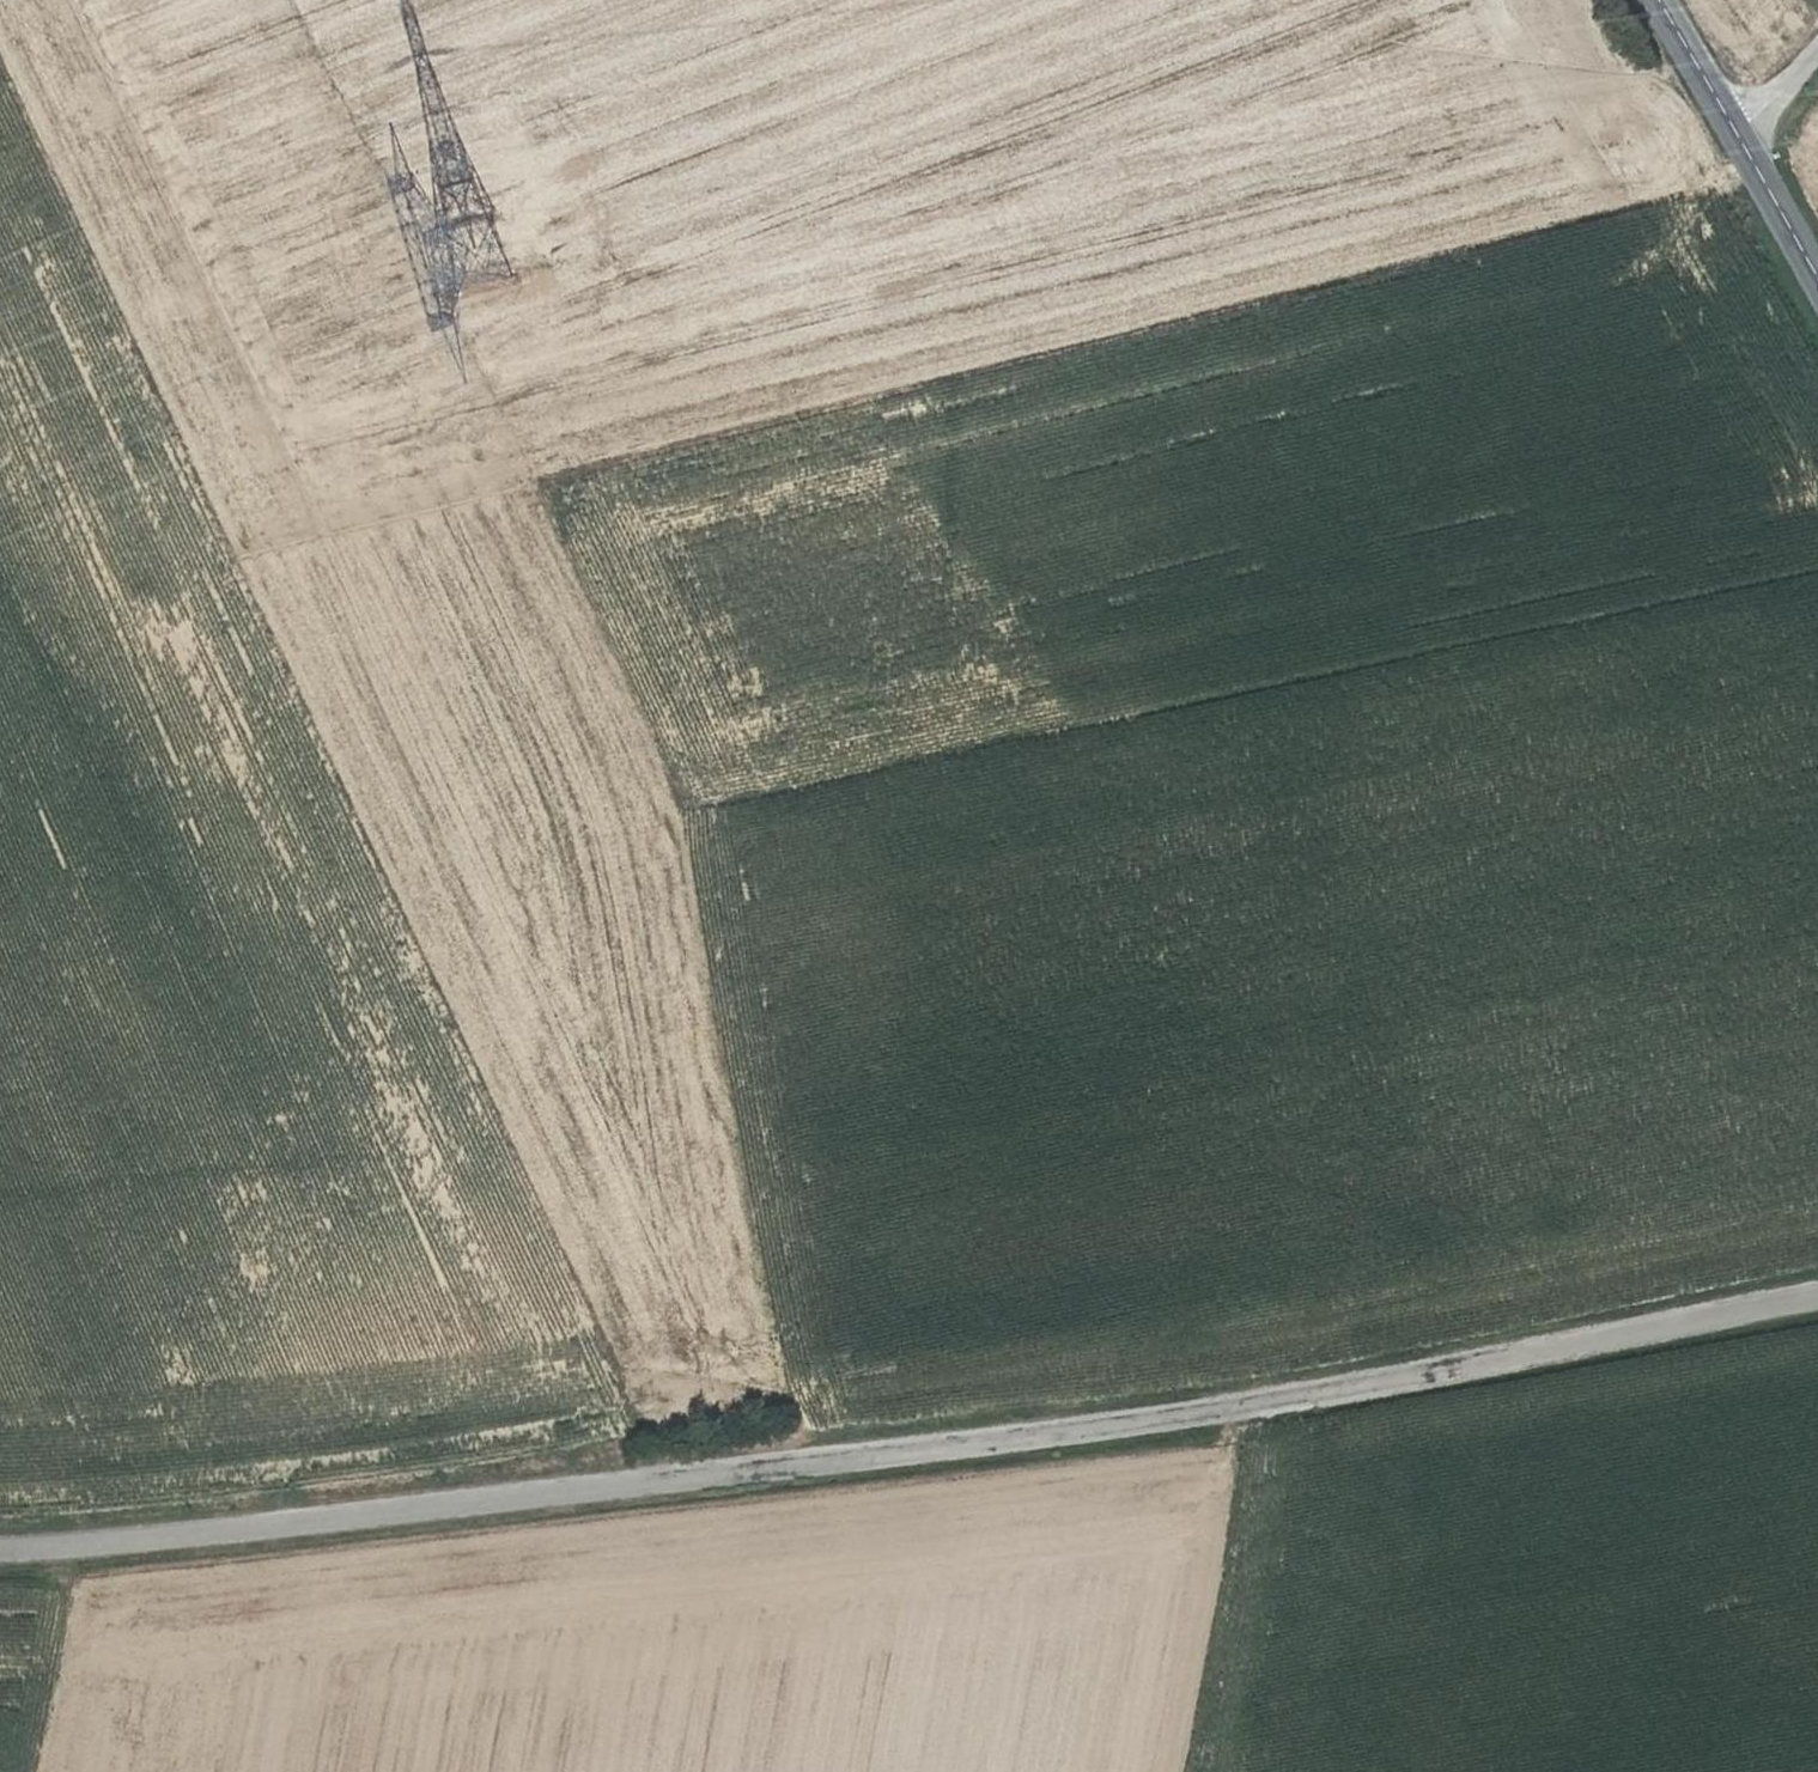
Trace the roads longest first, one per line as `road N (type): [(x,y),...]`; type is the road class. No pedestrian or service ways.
road 1 (unclassified): [(0,1559),(331,1531),(990,1439),(1817,1296)]
road 2 (secondary): [(1817,285),(1735,134)]
road 3 (secondary): [(1735,134),(1655,0)]
road 4 (unclassified): [(1817,46),(1735,134)]

